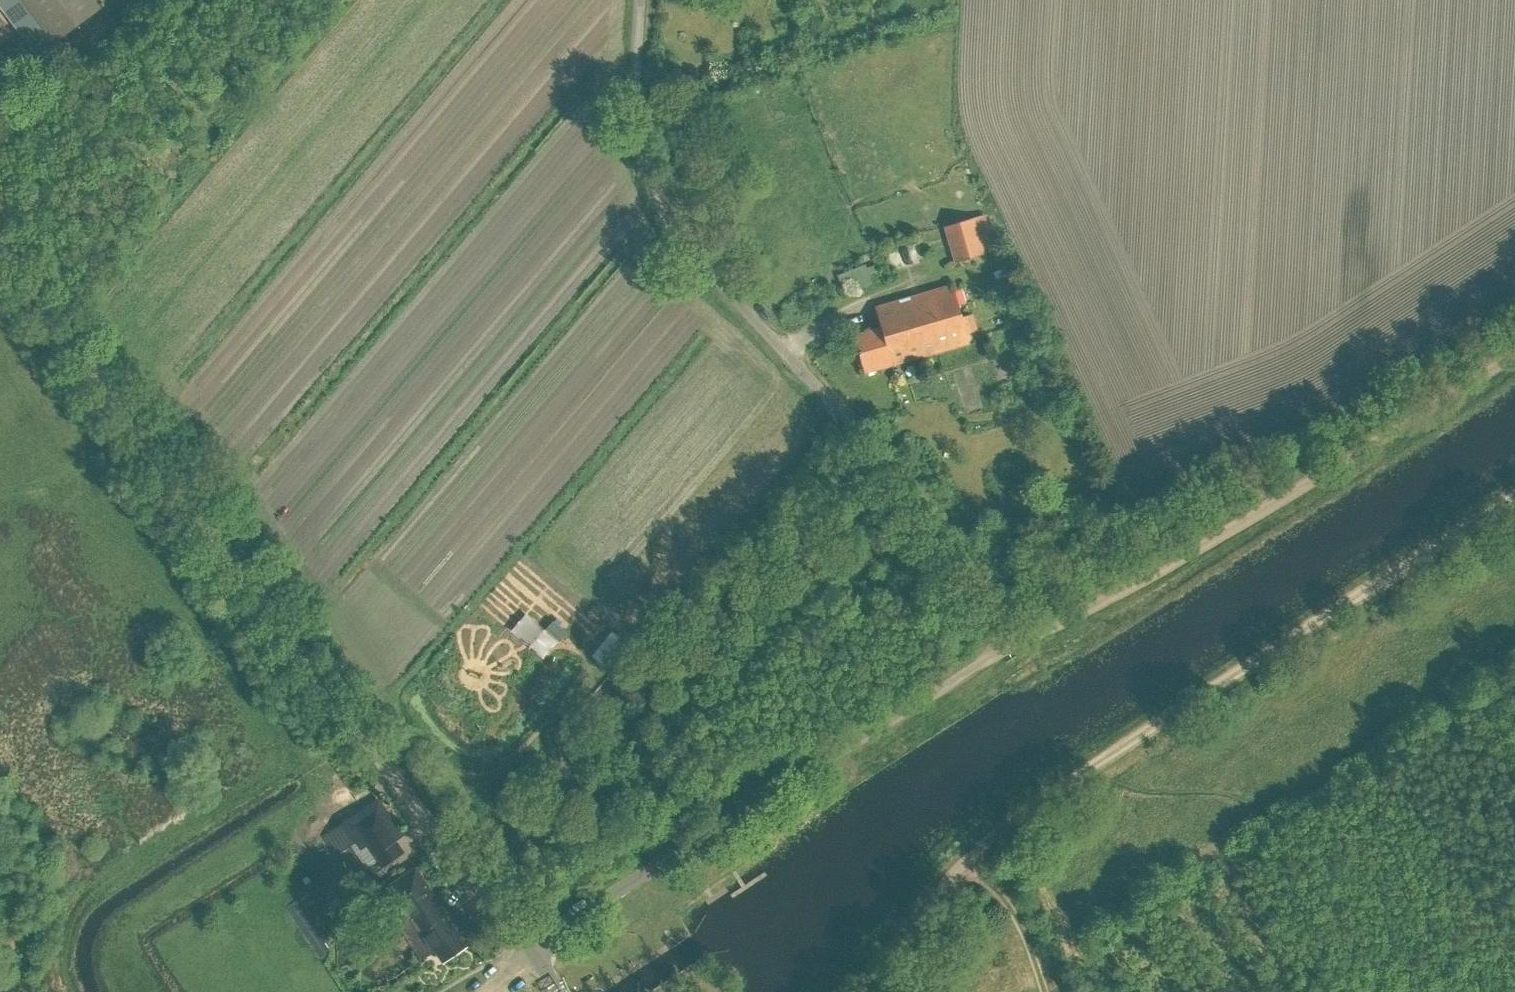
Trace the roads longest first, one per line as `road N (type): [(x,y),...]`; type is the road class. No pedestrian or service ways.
road 1 (unclassified): [(527,950),(0,254)]
road 2 (track): [(856,991),(975,851),(1032,805),(1514,497)]
road 3 (unclassified): [(1001,652),(996,611),(968,549),(666,221),(640,147),(640,0)]
road 4 (unclassified): [(1001,652),(1353,459),(1514,354)]
road 5 (unclassified): [(527,950),(1001,652)]

